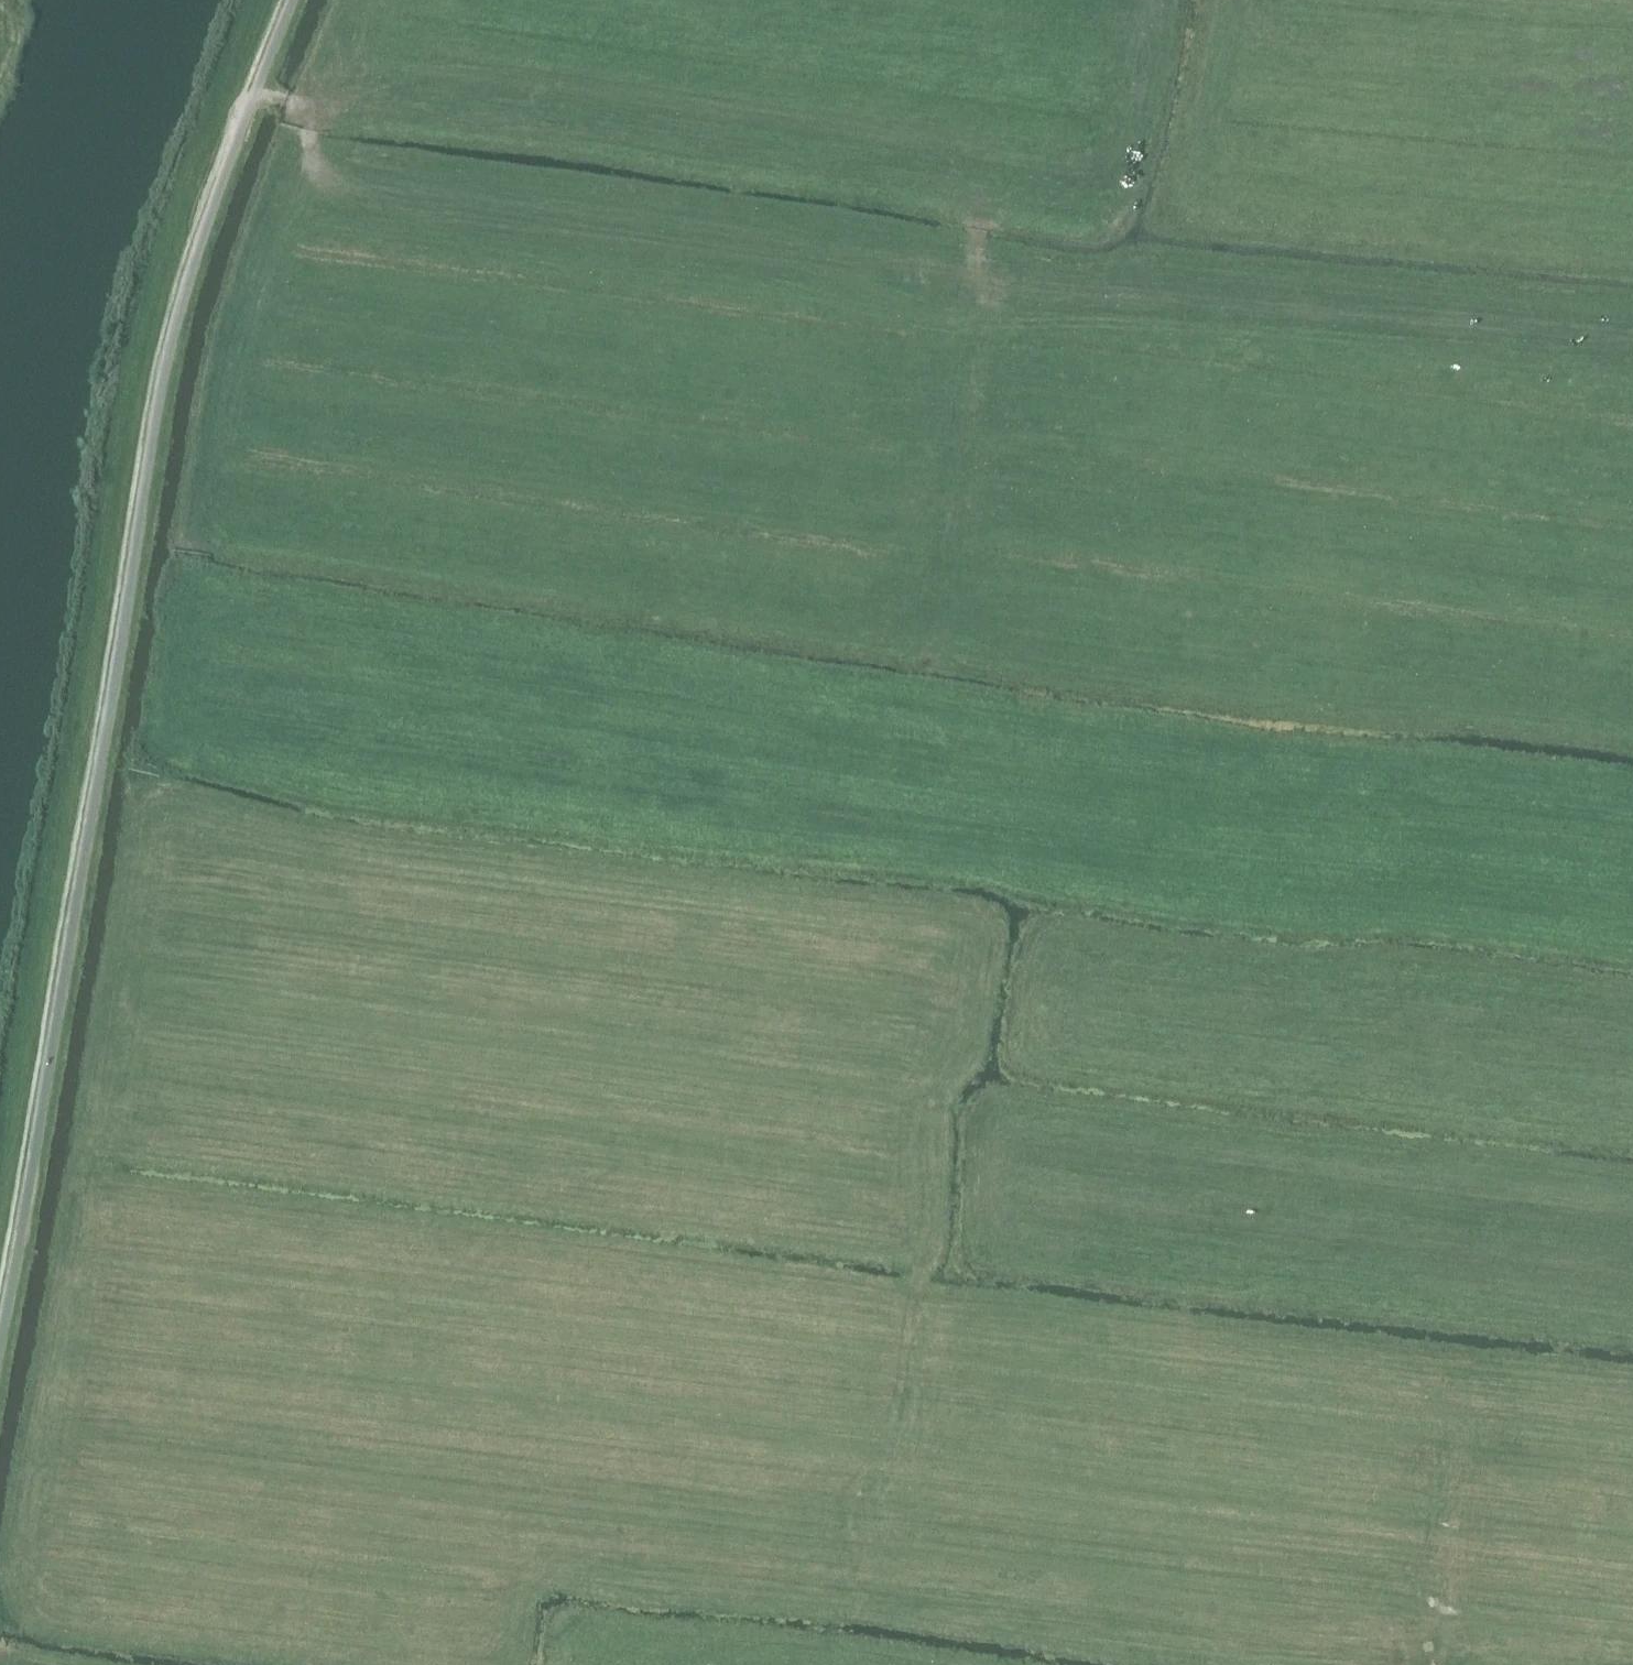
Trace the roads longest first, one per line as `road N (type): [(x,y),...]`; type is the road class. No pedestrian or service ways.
road 1 (track): [(417,120),(308,107),(311,163)]

